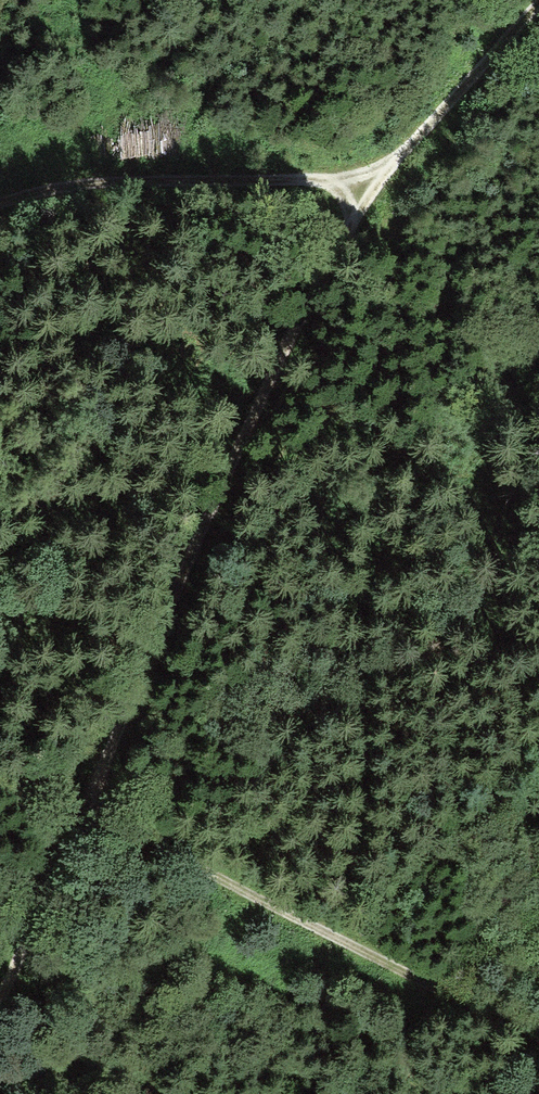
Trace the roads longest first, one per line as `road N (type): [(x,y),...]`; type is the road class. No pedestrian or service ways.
road 1 (track): [(538,1),(384,172),(294,340),(0,992)]
road 2 (track): [(538,1049),(82,807)]
road 3 (track): [(384,172),(307,183),(91,184),(0,206)]

